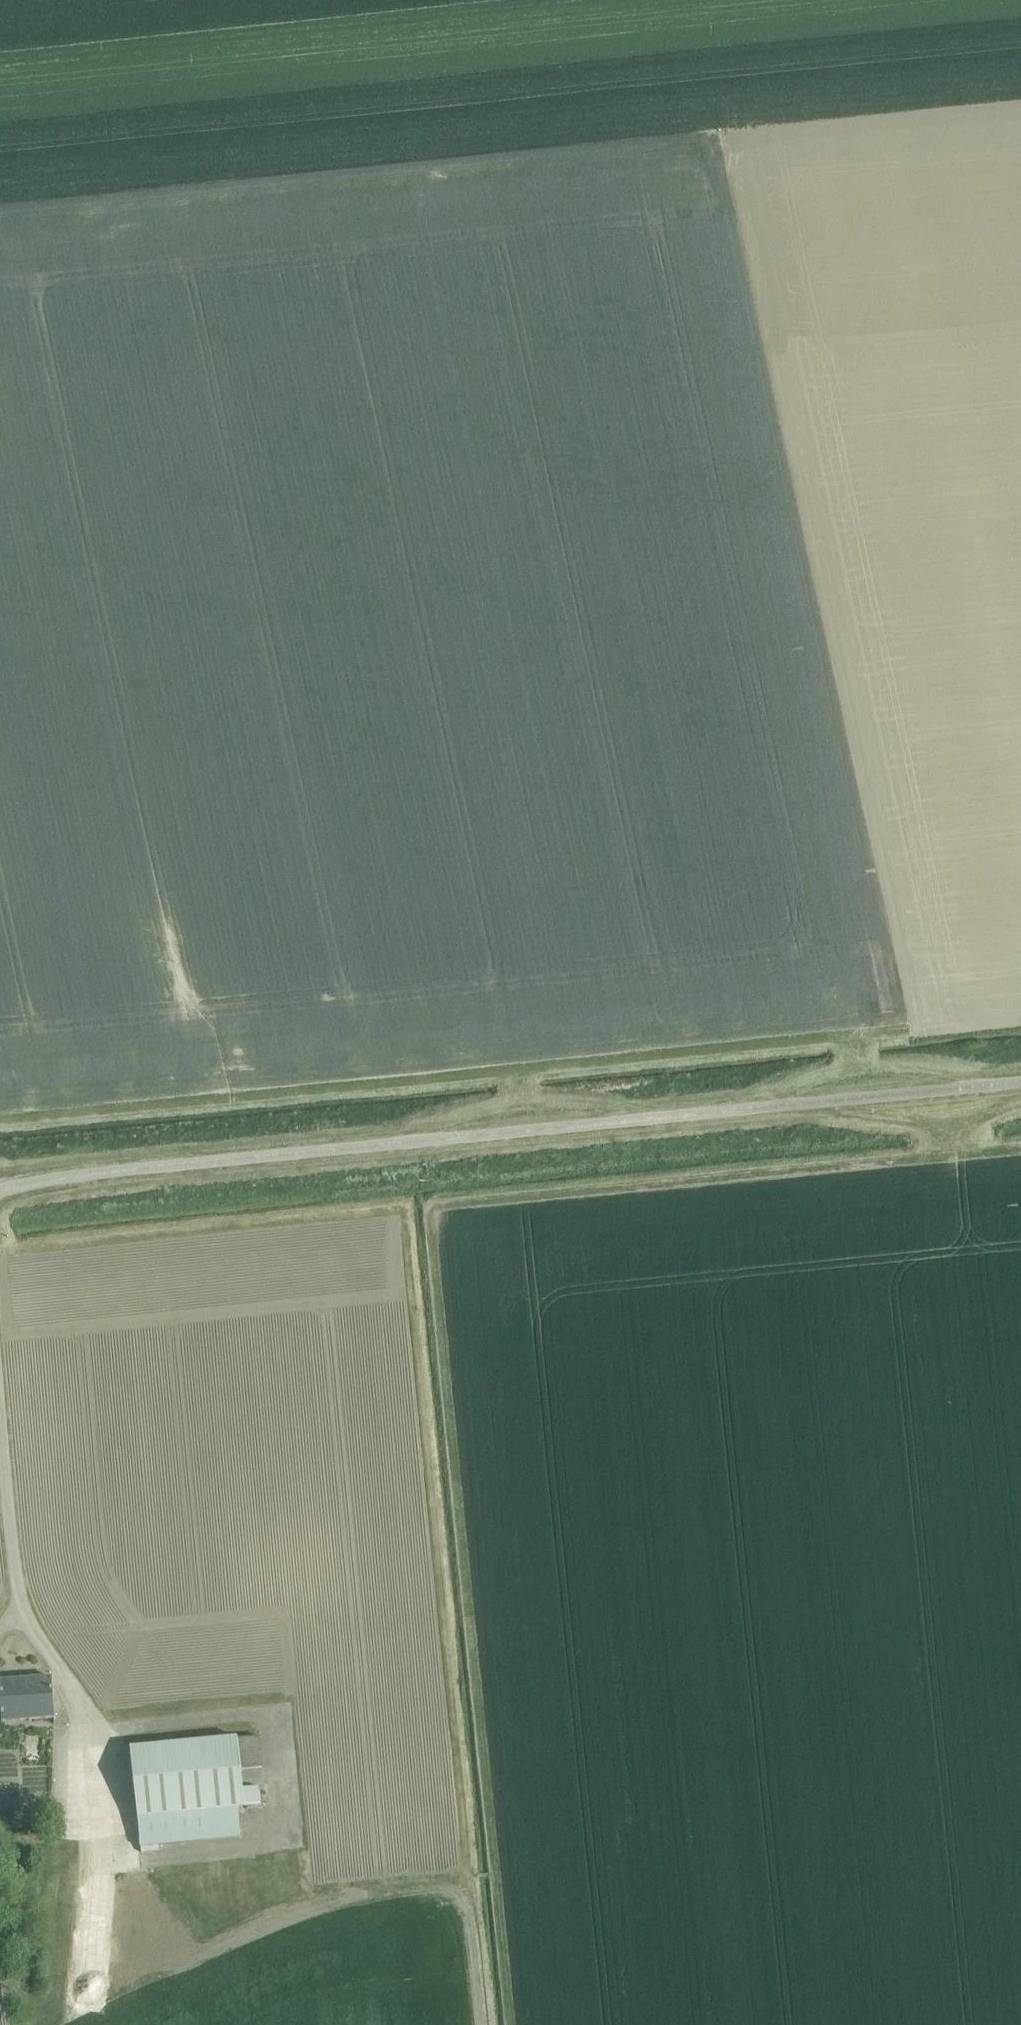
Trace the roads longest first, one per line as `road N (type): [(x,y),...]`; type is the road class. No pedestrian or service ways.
road 1 (unclassified): [(1020,1082),(85,1175),(0,1190)]

